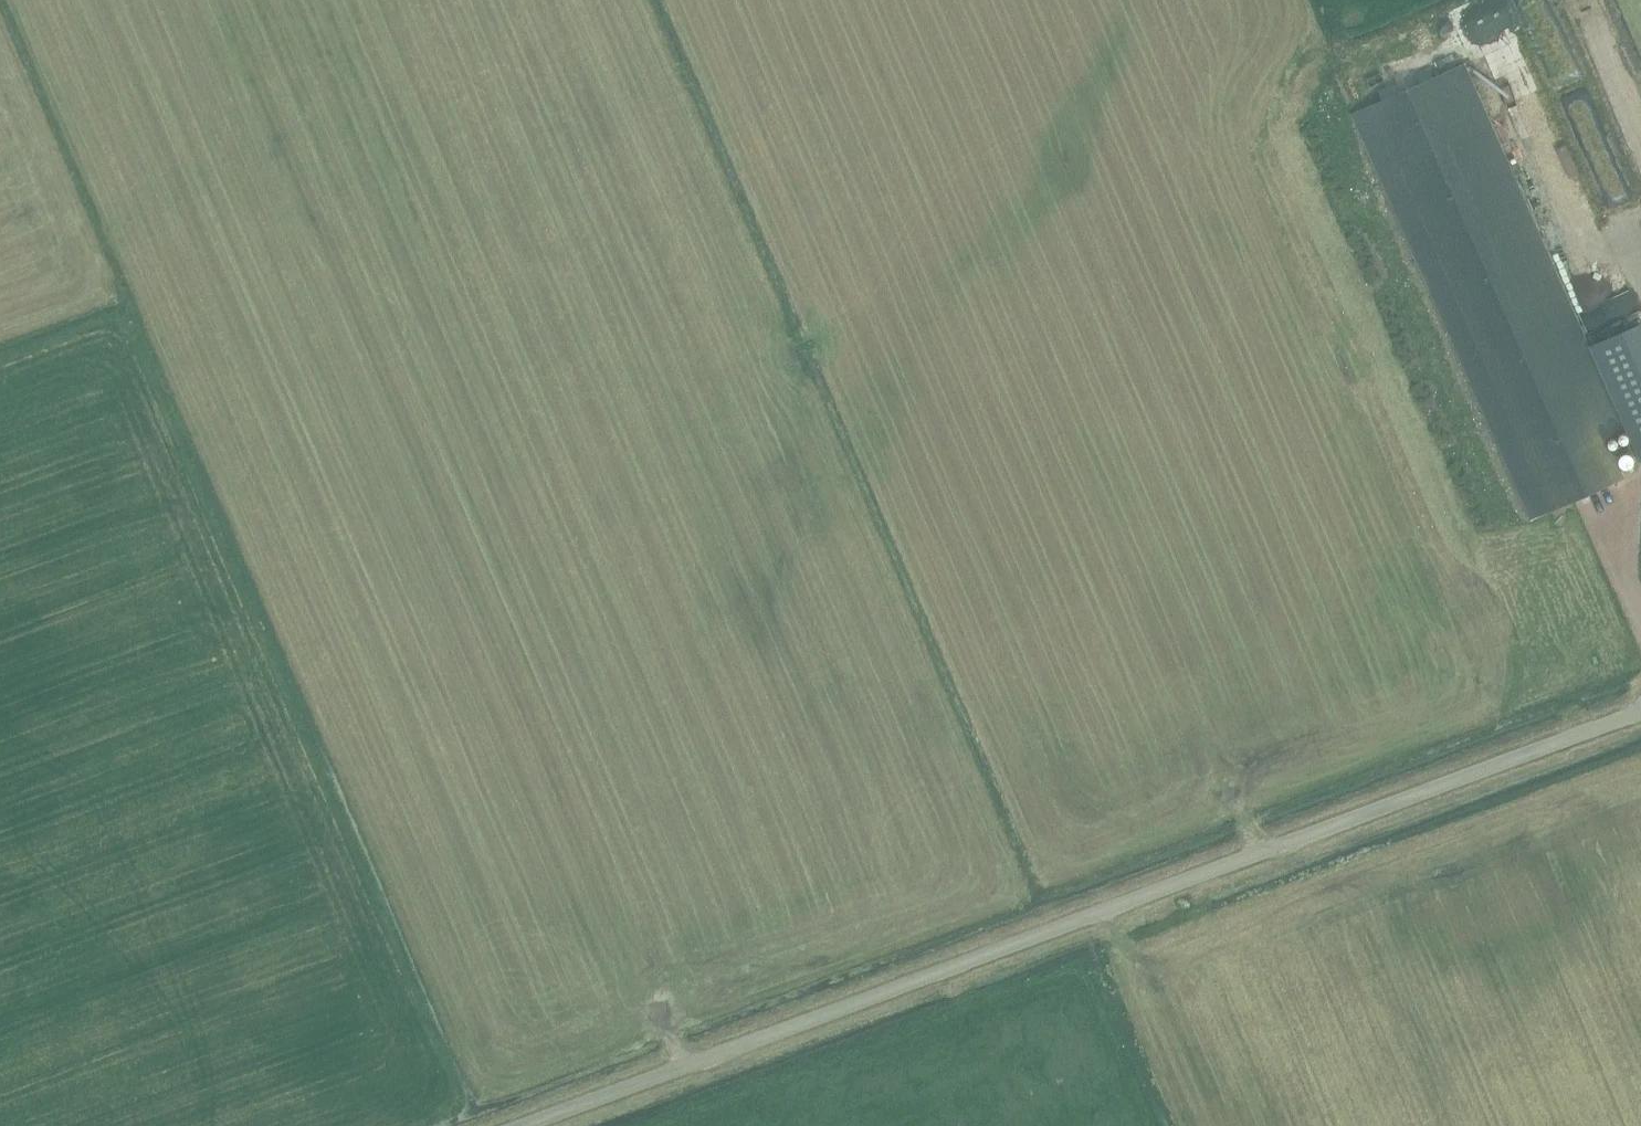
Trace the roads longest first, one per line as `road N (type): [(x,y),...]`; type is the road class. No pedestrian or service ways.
road 1 (unclassified): [(527,1125),(1640,712)]

